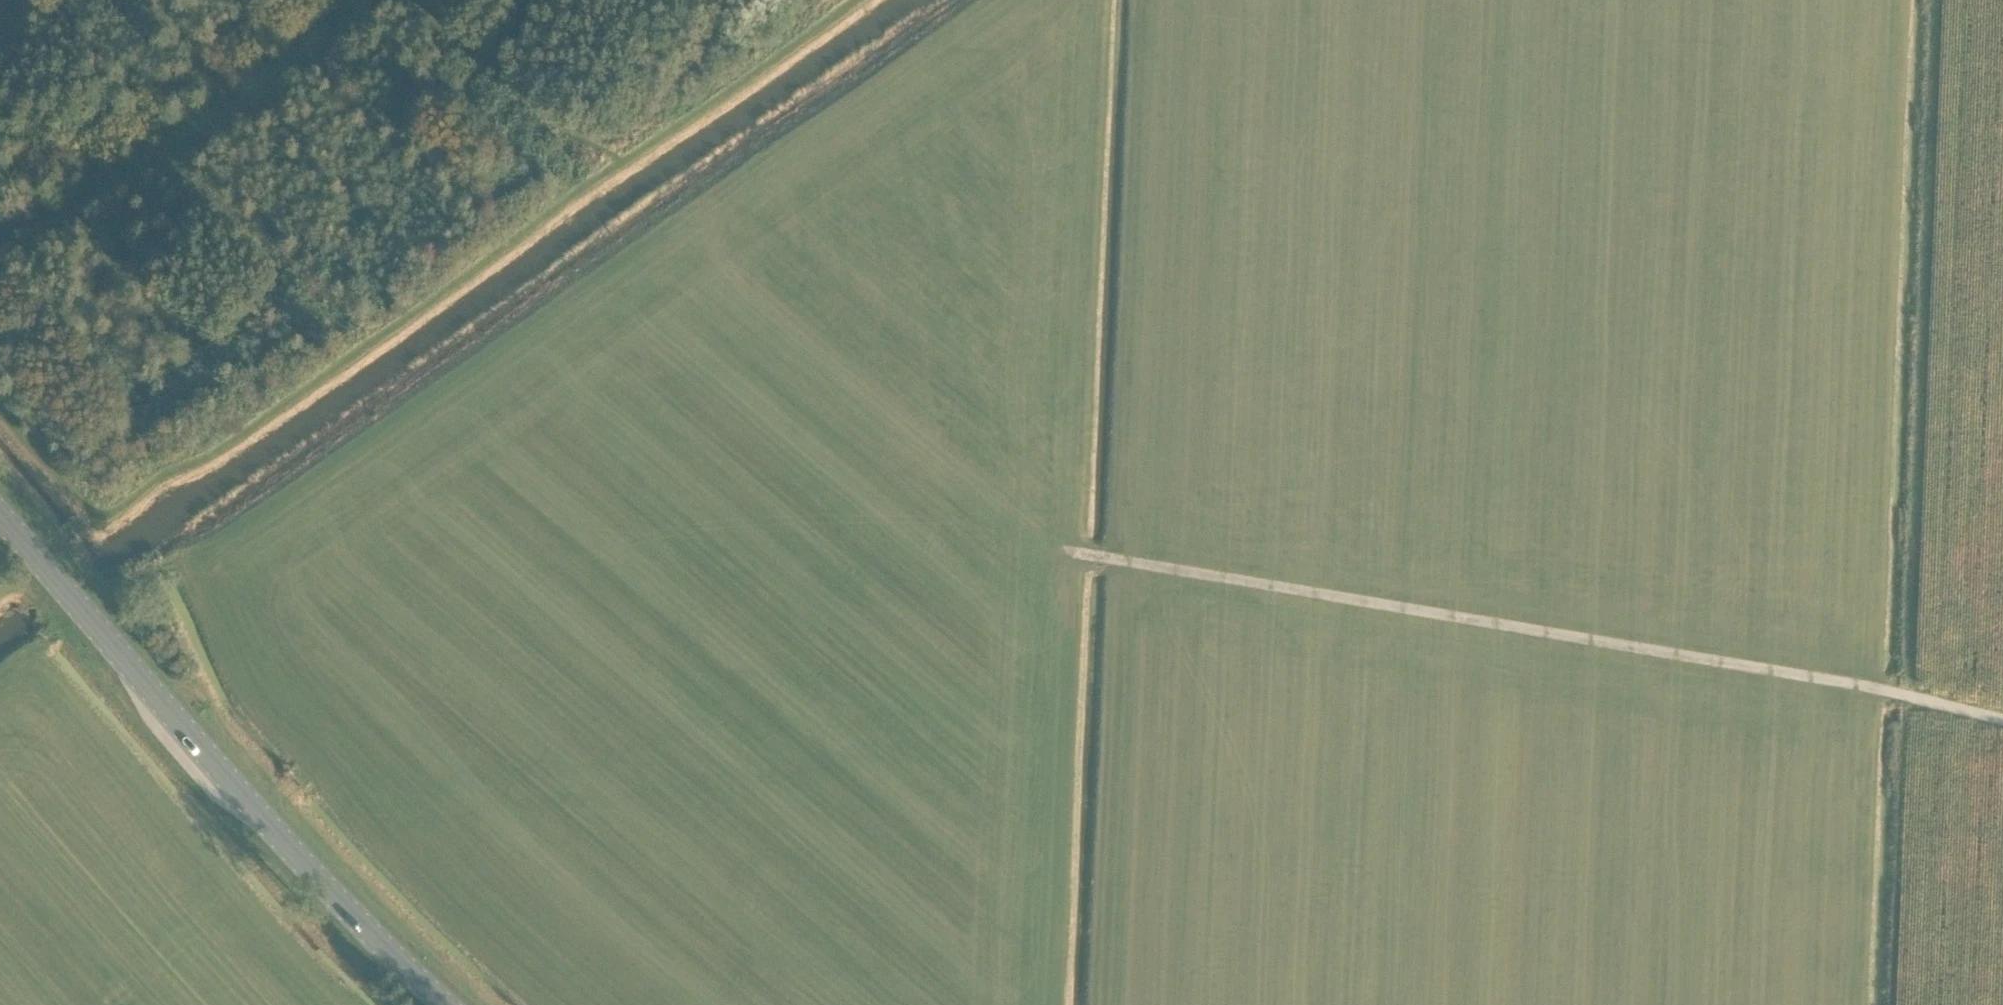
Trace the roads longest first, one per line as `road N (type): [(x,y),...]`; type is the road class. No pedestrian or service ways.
road 1 (secondary): [(445,1004),(285,843),(0,516)]

